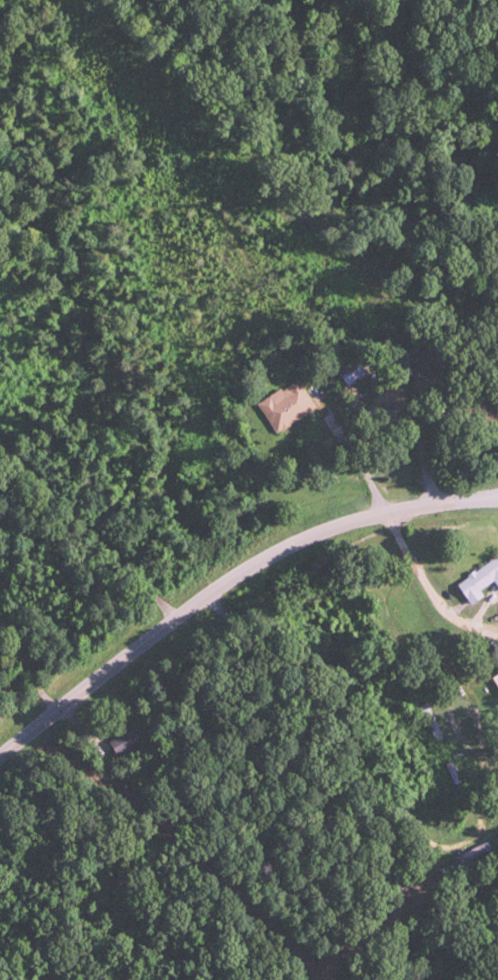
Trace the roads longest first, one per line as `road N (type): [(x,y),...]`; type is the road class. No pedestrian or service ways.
road 1 (tertiary): [(0,750),(199,599),(314,533),(437,502),(497,496)]

